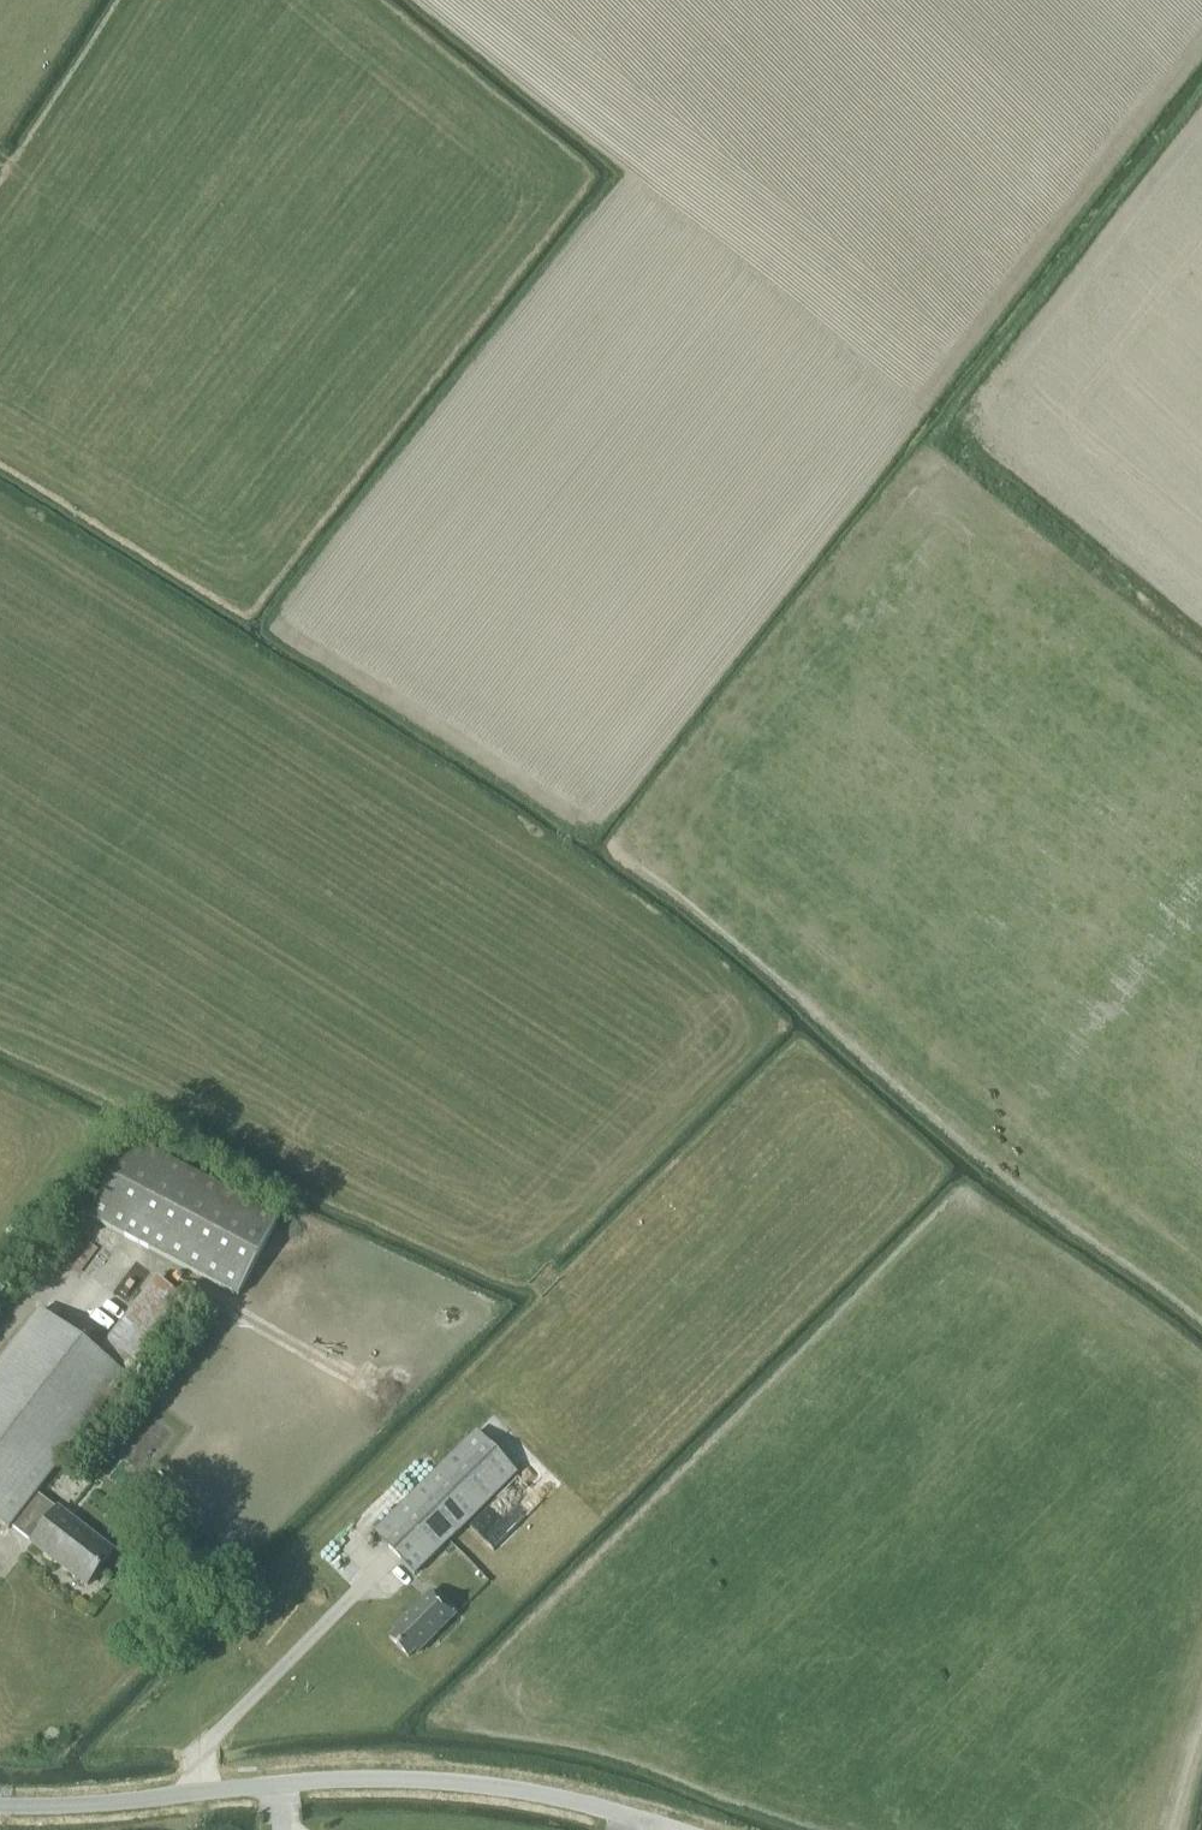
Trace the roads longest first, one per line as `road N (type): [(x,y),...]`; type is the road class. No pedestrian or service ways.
road 1 (unclassified): [(676,1829),(549,1796),(432,1780),(306,1782),(0,1808)]

